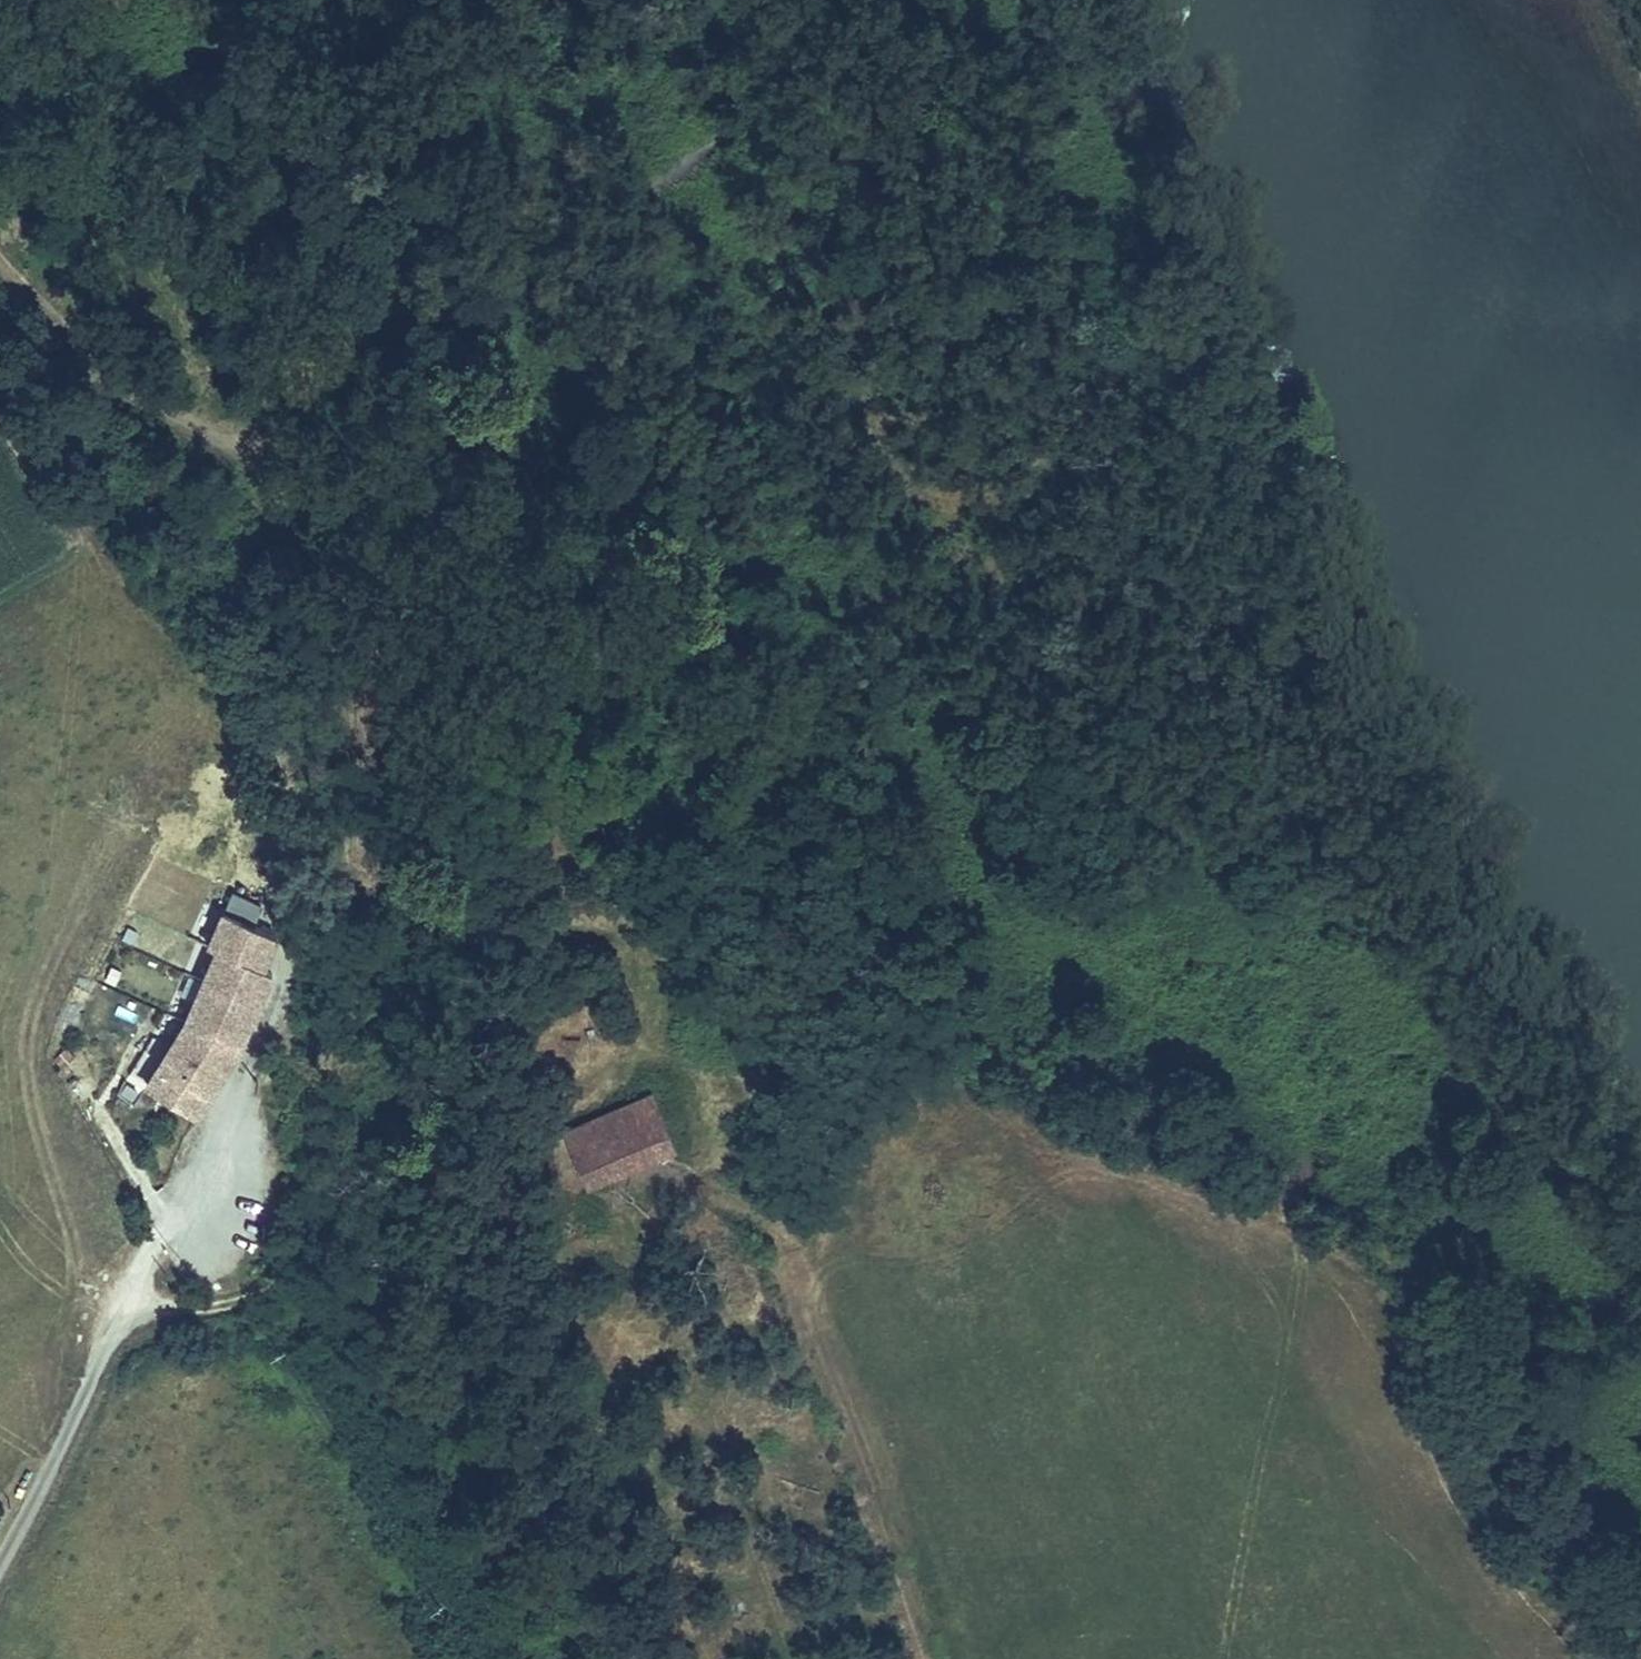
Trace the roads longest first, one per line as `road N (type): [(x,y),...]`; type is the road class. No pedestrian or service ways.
road 1 (track): [(873,0),(716,156),(590,214),(270,420),(174,428),(120,395),(0,269)]
road 2 (residential): [(0,1551),(129,1311),(191,1176)]

